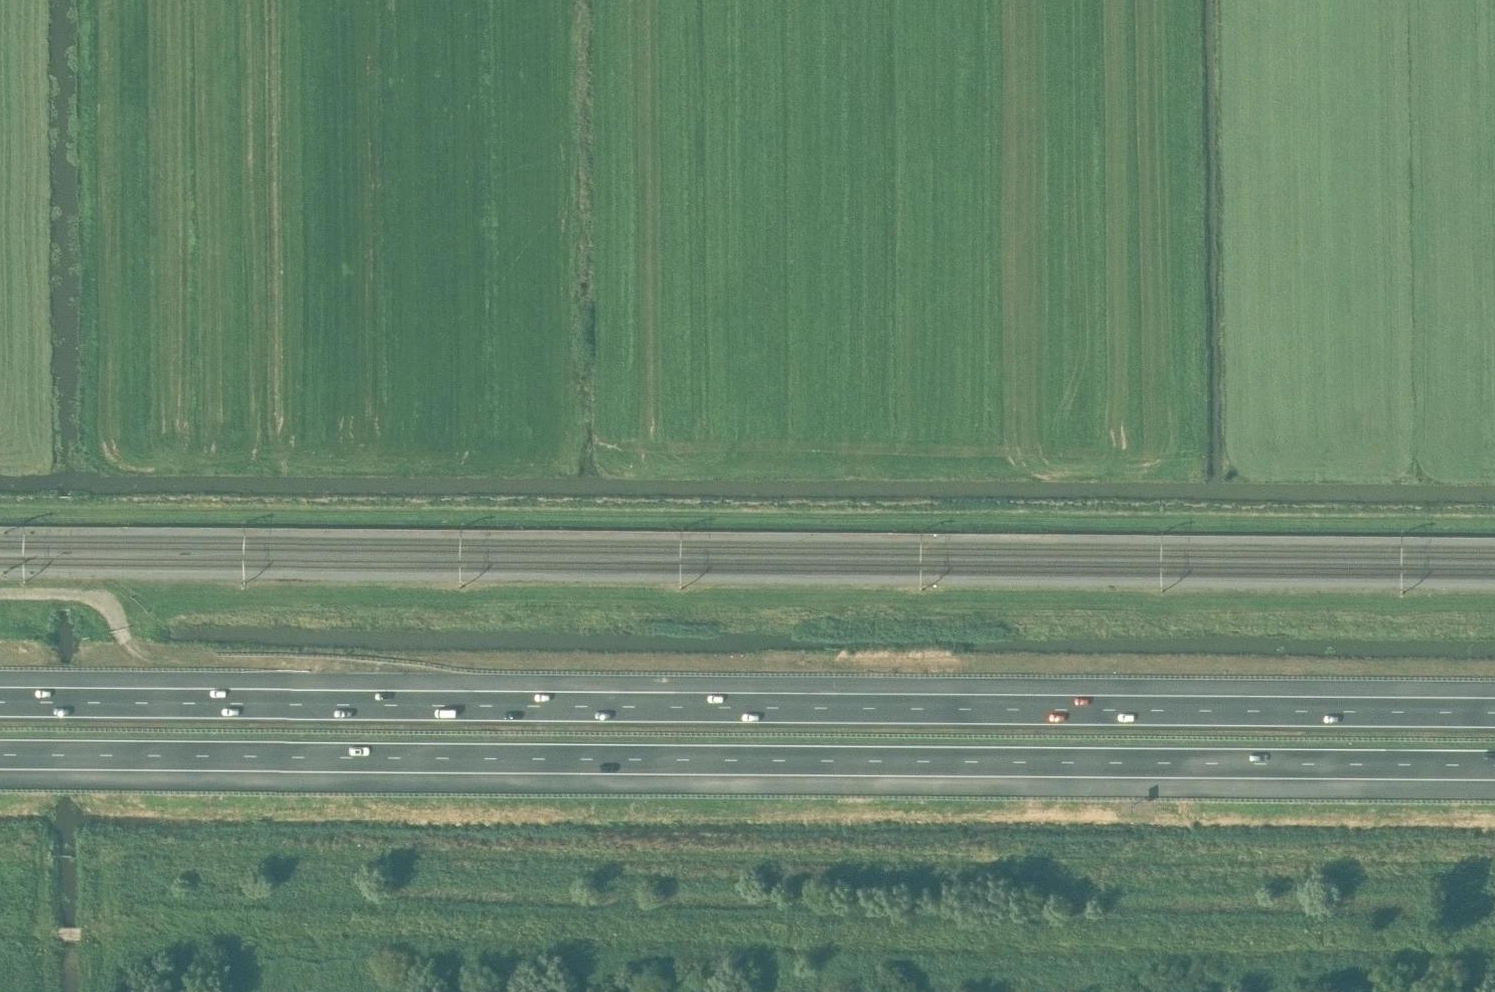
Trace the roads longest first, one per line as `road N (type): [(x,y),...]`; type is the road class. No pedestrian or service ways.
road 1 (motorway): [(1494,711),(0,698)]
road 2 (motorway): [(0,756),(1494,766)]
road 3 (track): [(0,509),(1494,519)]
road 4 (track): [(0,591),(92,594),(149,655),(347,669)]

